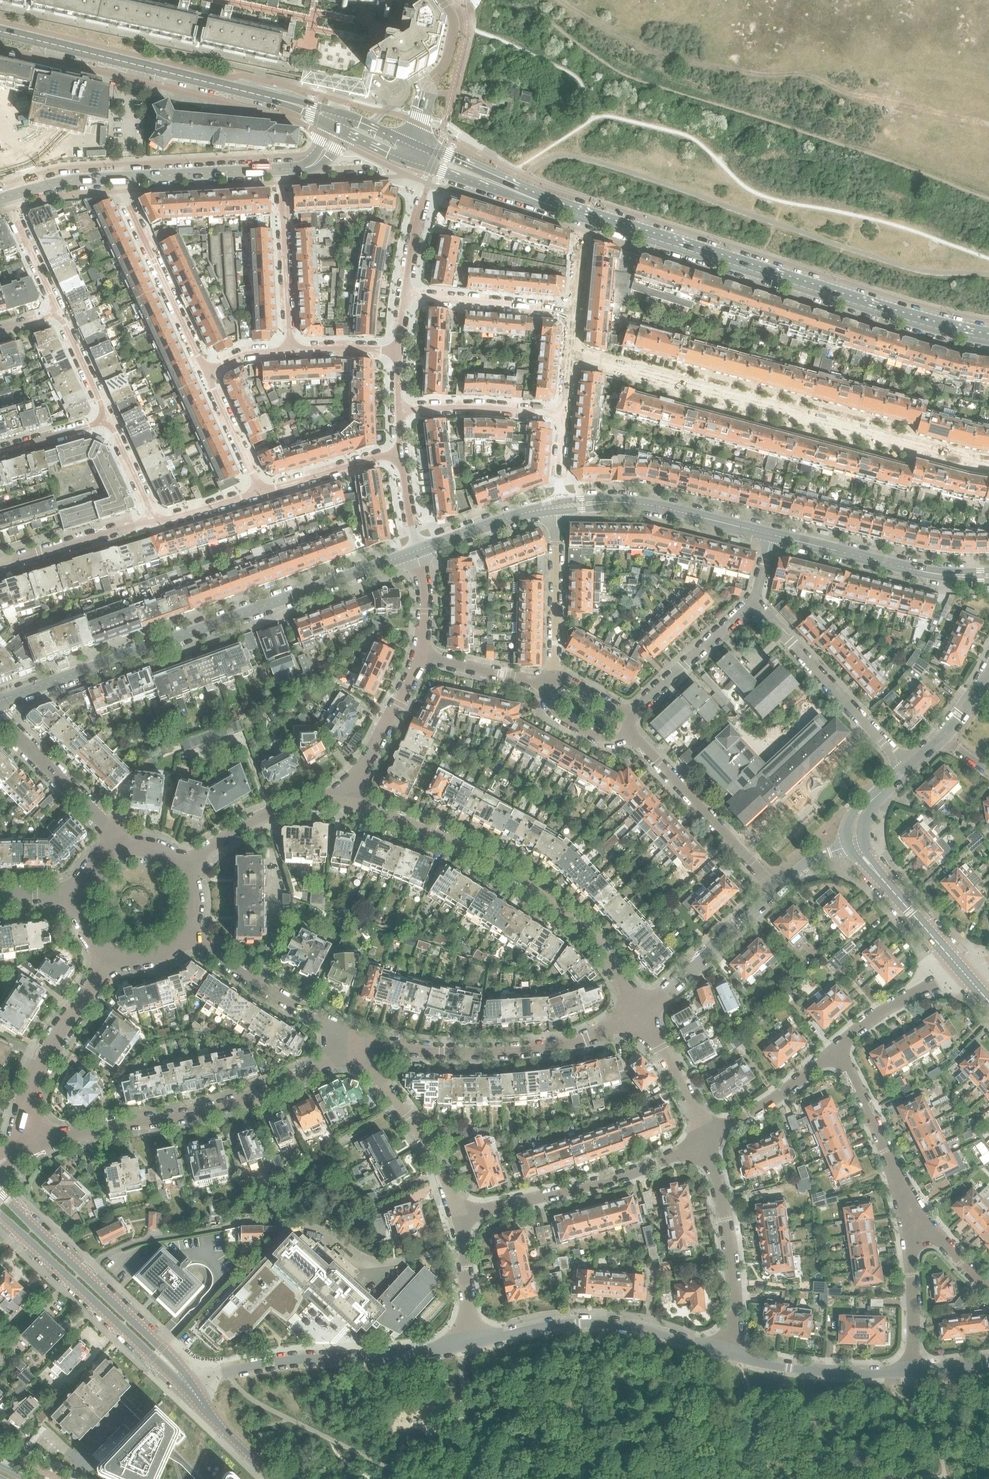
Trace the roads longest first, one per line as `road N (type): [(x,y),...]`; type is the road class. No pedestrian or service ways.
road 1 (track): [(988,124),(850,95),(813,77),(766,78),(671,57),(557,0)]
road 2 (residential): [(418,550),(0,701)]
road 3 (residential): [(569,355),(988,465)]
road 4 (secondary): [(988,338),(586,215)]
road 5 (residential): [(641,1014),(605,954),(544,893),(351,798)]
road 6 (residential): [(17,1144),(206,1111),(357,1053)]
road 7 (secondary): [(286,102),(0,32)]
road 8 (residential): [(641,1014),(544,1048),(357,1053)]
road 9 (residential): [(195,1393),(170,1357),(0,1195)]
road 10 (residential): [(463,1345),(266,1364),(209,1378),(195,1393)]
road 11 (residential): [(725,1355),(602,1323),(549,1325),(463,1345)]
road 12 (residential): [(0,1214),(195,1393)]
road 13 (residential): [(458,1216),(592,1187),(708,1141)]
road 14 (residential): [(754,603),(908,767)]
road 15 (residential): [(988,576),(942,575),(772,534)]
road 16 (residential): [(772,534),(620,500),(556,503)]
road 17 (residential): [(725,1355),(736,1318),(734,1279),(708,1141)]
road 18 (residential): [(775,889),(627,734)]
road 19 (residential): [(17,1144),(40,1065),(112,957)]
road 20 (residential): [(123,178),(129,211),(205,370)]
road 21 (residential): [(357,1053),(327,1023),(186,937)]
road 22 (residential): [(922,1236),(840,1049)]
road 23 (residential): [(458,1216),(433,1152),(357,1053)]
road 24 (residential): [(915,1373),(820,1372),(725,1355)]
road 25 (residential): [(775,889),(641,1014)]
road 26 (residential): [(351,798),(283,808),(185,866)]
road 27 (residential): [(550,683),(556,503)]
road 28 (residential): [(289,349),(281,170)]
road 29 (residential): [(117,846),(0,718)]
road 30 (residential): [(962,973),(853,842)]
road 31 (residential): [(573,311),(405,296)]
road 32 (residential): [(629,714),(754,603)]
road 33 (residential): [(399,410),(564,415)]
road 34 (residential): [(158,520),(0,566)]
road 35 (residential): [(708,1141),(840,1049)]
road 36 (tertiary): [(123,178),(281,170)]
road 37 (residential): [(351,798),(420,656)]
road 38 (residential): [(556,503),(418,550)]
road 39 (residential): [(260,492),(400,452)]
road 40 (residential): [(840,1049),(882,1014),(962,973)]
road 41 (residential): [(708,1141),(641,1014)]
road 42 (residential): [(915,1373),(913,1253),(922,1236)]
road 43 (residential): [(205,370),(260,492)]
road 44 (residential): [(550,683),(420,656)]
road 45 (residential): [(463,1345),(468,1300),(458,1216)]
road 46 (residential): [(58,313),(6,200)]

